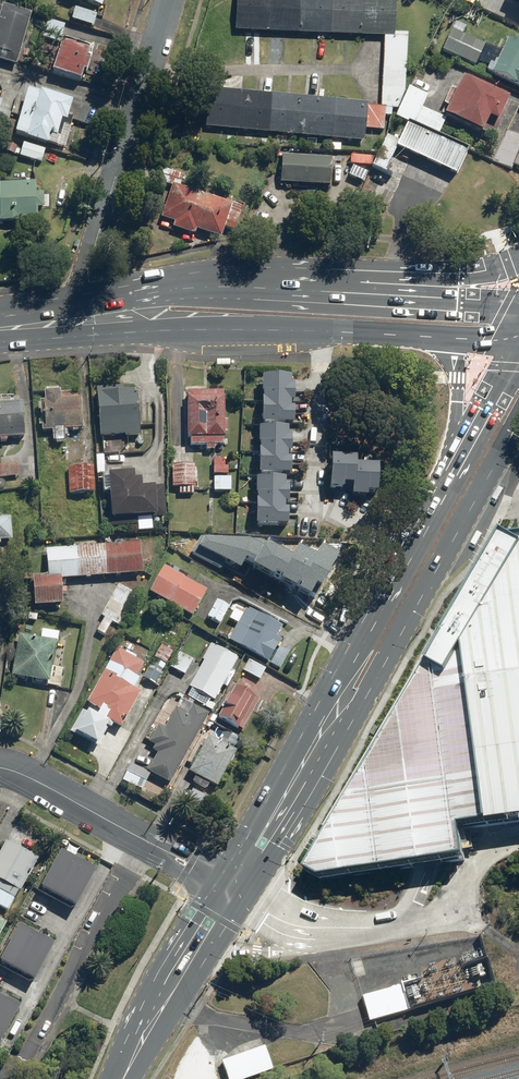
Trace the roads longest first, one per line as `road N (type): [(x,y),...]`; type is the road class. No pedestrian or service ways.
road 1 (secondary): [(517,425),(347,699)]
road 2 (primary): [(443,340),(138,332)]
road 3 (residential): [(0,1073),(24,1061),(147,841)]
road 4 (primary): [(155,290),(429,298)]
road 5 (secondary): [(347,699),(457,452)]
road 6 (secondary): [(118,1078),(235,885)]
road 7 (residential): [(105,212),(170,0)]
road 8 (secondary): [(235,885),(347,699)]
road 9 (residential): [(147,841),(0,768)]
road 10 (primary): [(138,332),(0,331)]
road 11 (secondary): [(457,452),(516,344)]

